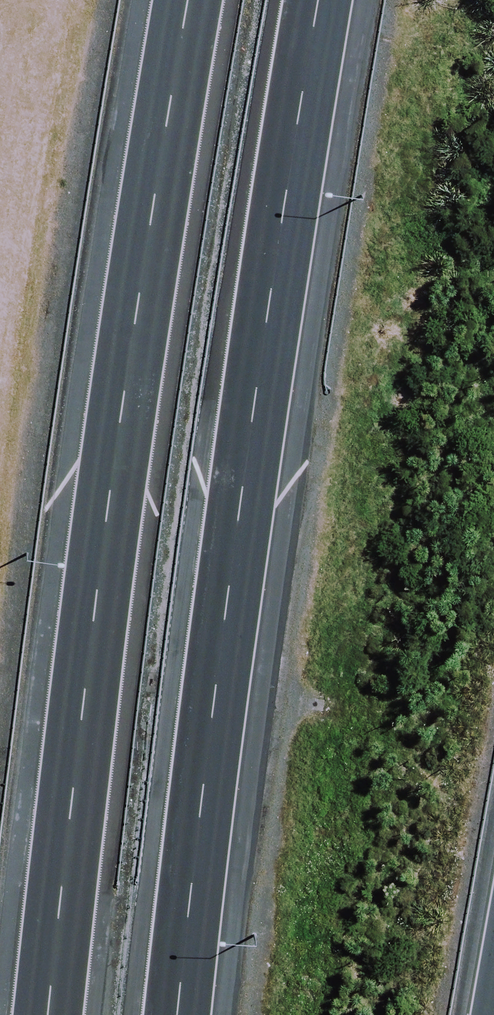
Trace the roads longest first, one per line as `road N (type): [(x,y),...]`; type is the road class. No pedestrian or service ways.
road 1 (motorway): [(322,0),(199,776),(179,1014)]
road 2 (motorway): [(35,1014),(50,810),(175,0)]

